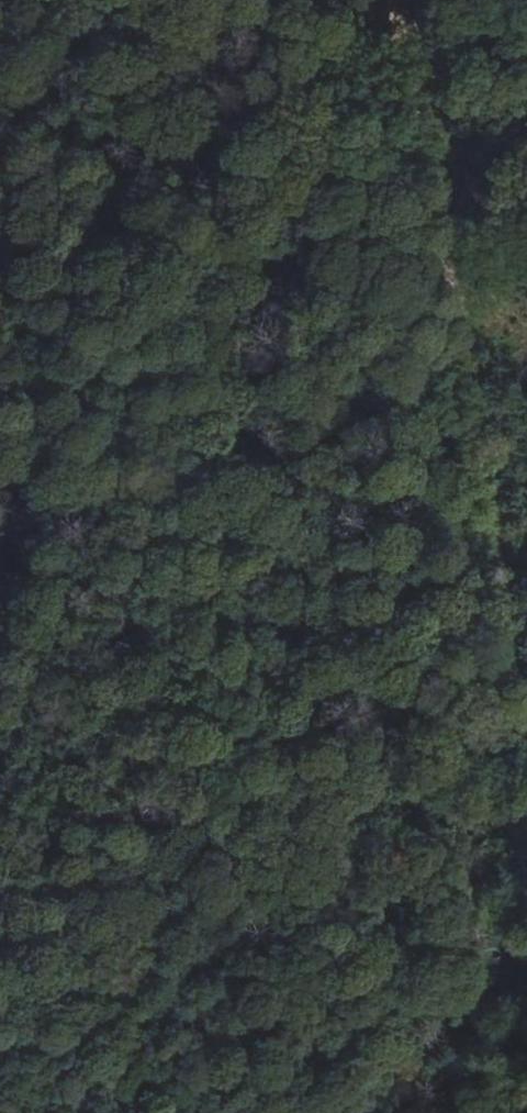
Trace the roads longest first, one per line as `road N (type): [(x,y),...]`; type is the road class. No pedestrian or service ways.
road 1 (track): [(526,745),(409,30)]
road 2 (track): [(526,81),(348,0)]

